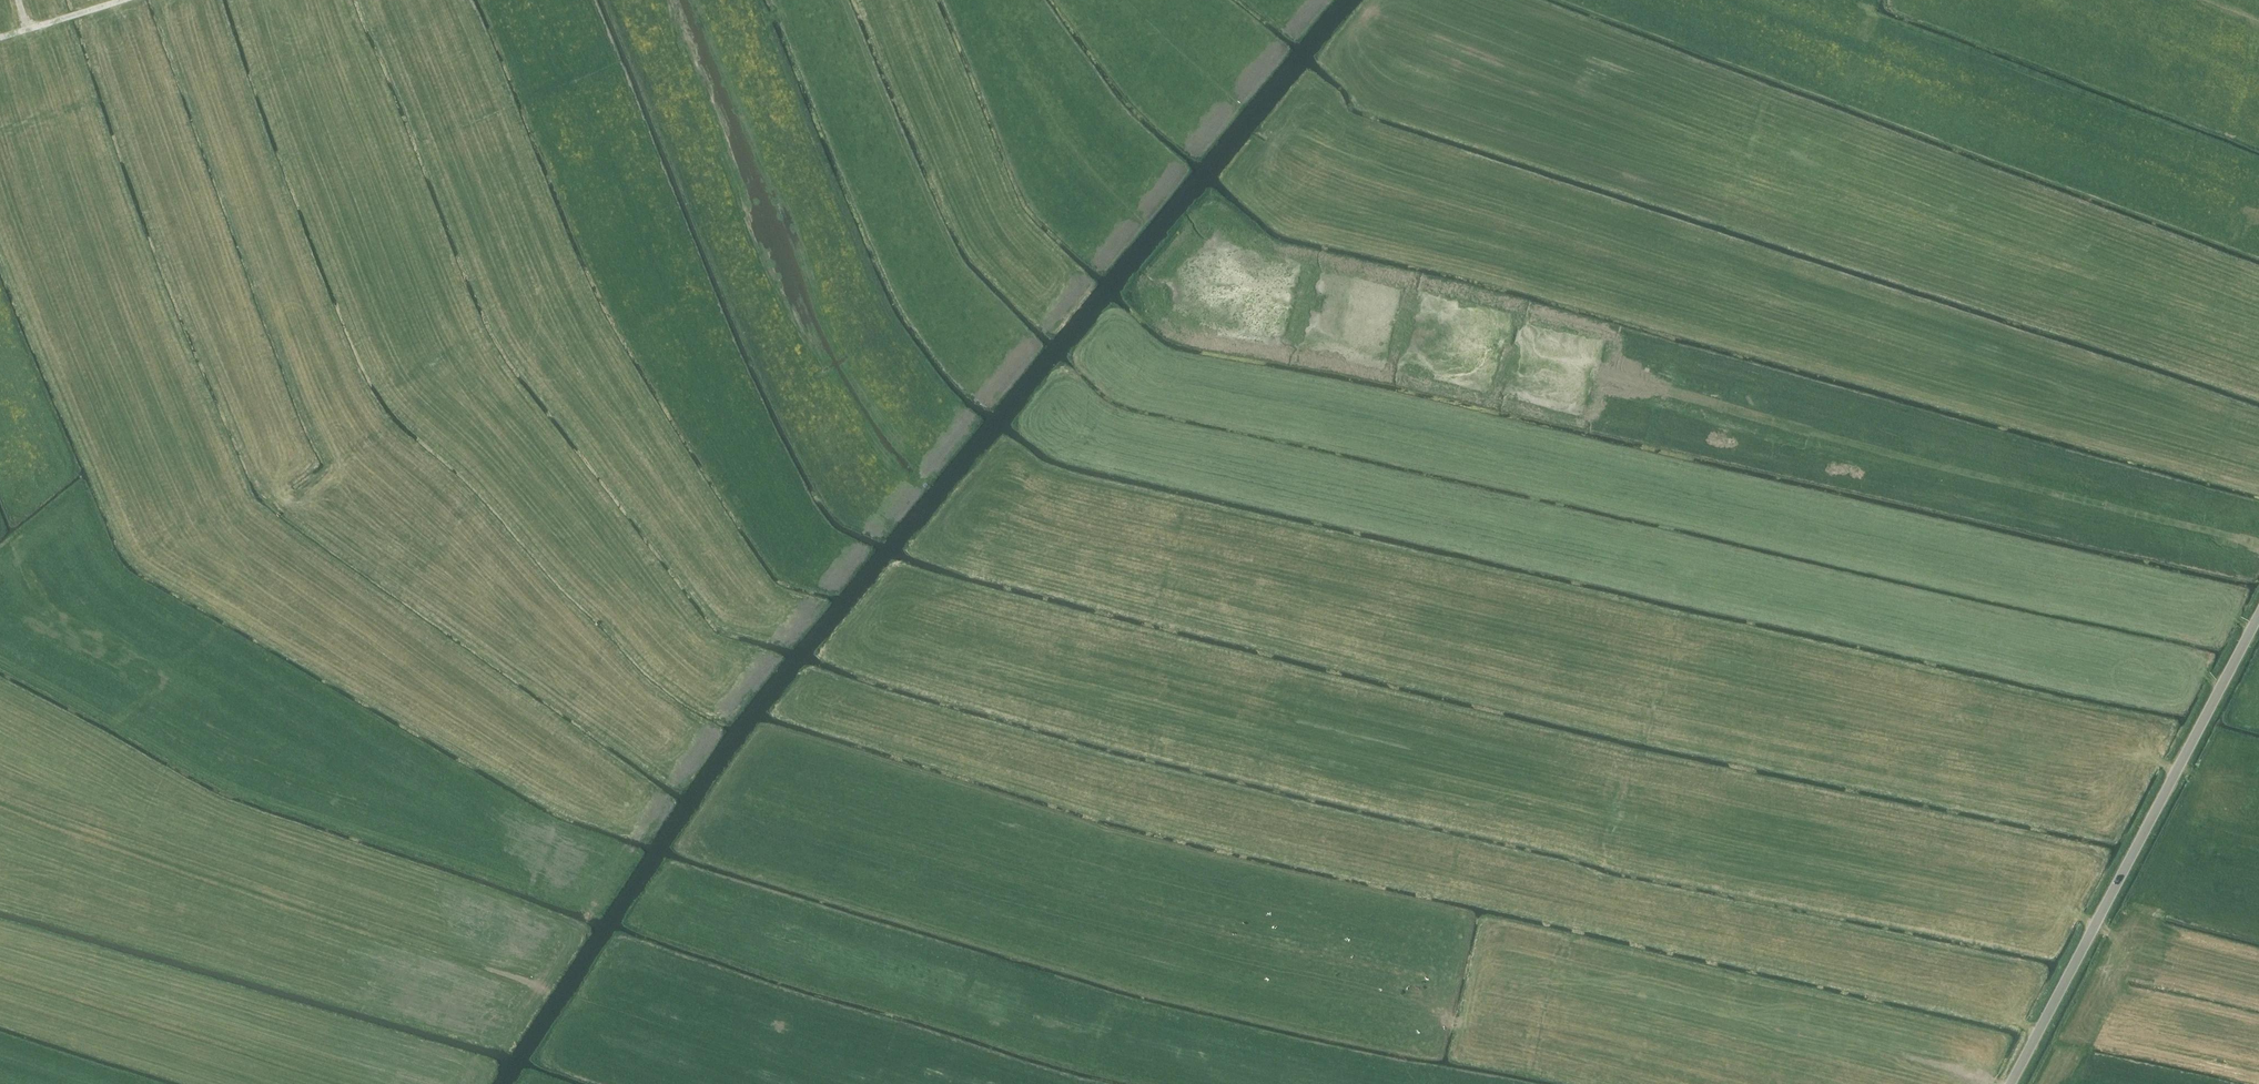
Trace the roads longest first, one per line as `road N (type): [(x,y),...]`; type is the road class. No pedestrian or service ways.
road 1 (unclassified): [(2013,1083),(2258,615)]
road 2 (track): [(0,37),(118,0)]

